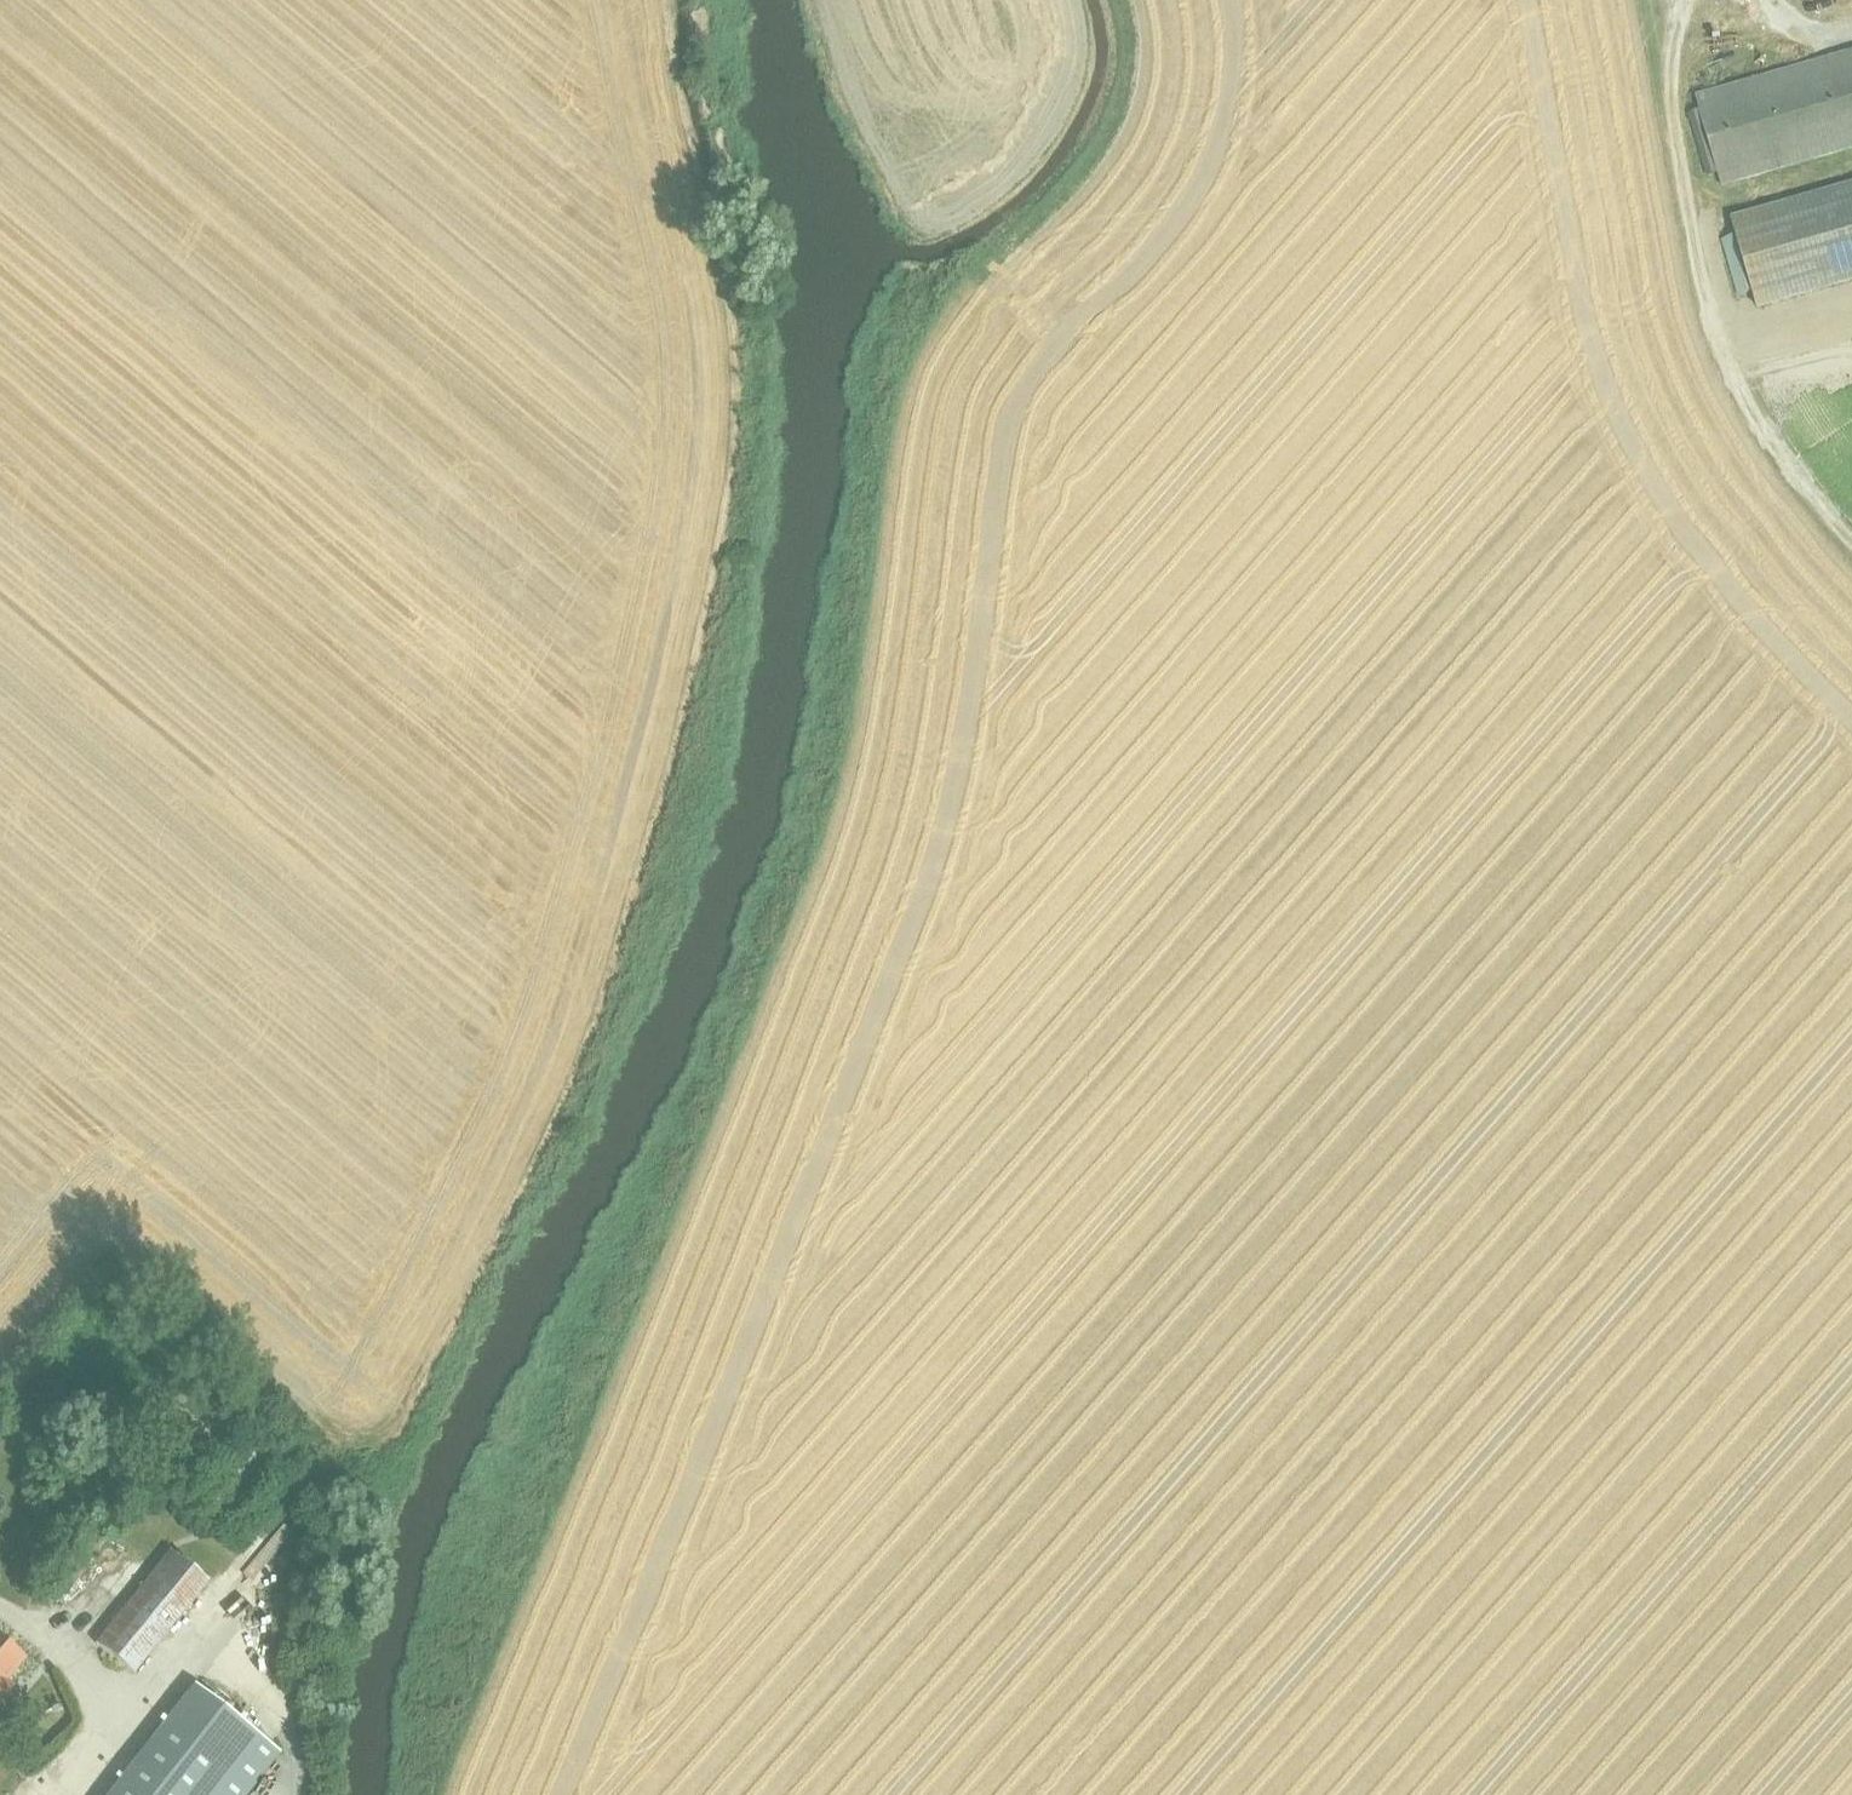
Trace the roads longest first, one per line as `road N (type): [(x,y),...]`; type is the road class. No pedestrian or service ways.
road 1 (track): [(1851,534),(1752,417),(1721,333),(1670,109),(1679,0)]
road 2 (track): [(1674,61),(1851,17)]

